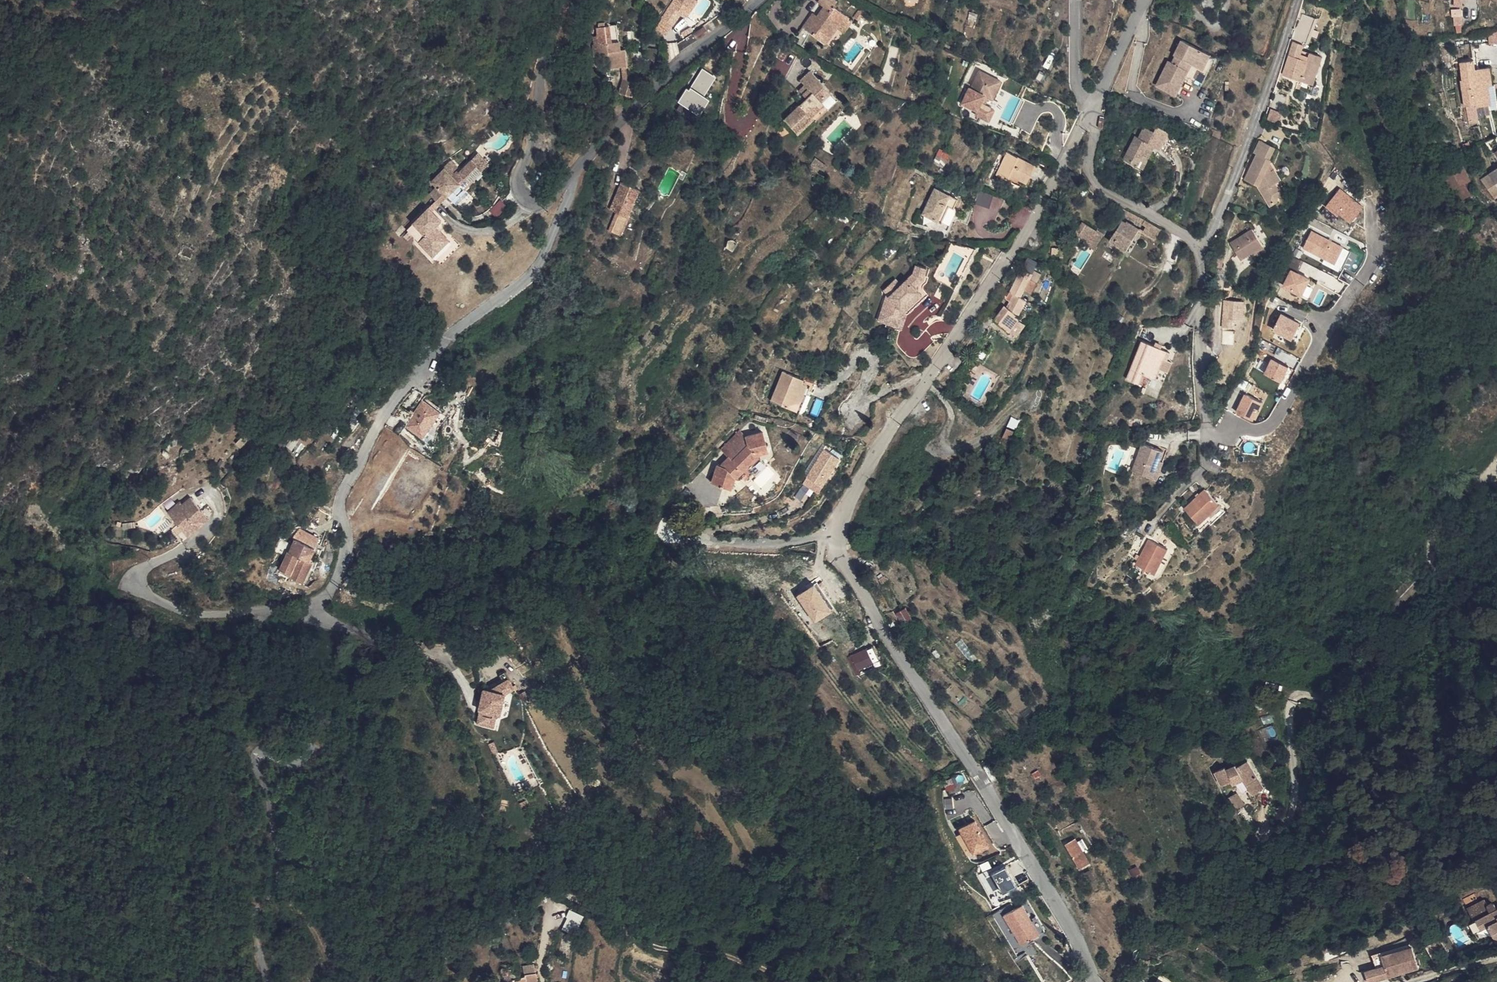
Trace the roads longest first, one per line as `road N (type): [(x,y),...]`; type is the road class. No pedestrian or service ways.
road 1 (residential): [(576,174),(535,271),(442,344),(391,405),(341,499),(349,545),(335,586),(314,604),(274,615),(266,630),(263,665),(280,708),(309,748),(293,764),(273,752),(258,766),(278,844),(277,878),(256,917),(266,981)]
road 2 (residential): [(1096,981),(1070,923),(840,555),(837,537),(856,489),(1034,222),(1087,120)]
road 3 (residential): [(1199,249),(1202,404),(1210,430),(1261,429),(1276,418),(1376,255),(1373,202)]
road 4 (residential): [(1199,249),(1237,173),(1294,0)]
road 5 (residential): [(563,0),(520,185),(540,201),(576,174)]
road 6 (residential): [(576,174),(672,70),(758,0)]
road 7 (track): [(559,889),(568,883),(636,936),(726,957),(769,981)]
road 8 (residential): [(1087,120),(1096,138),(1093,181),(1199,249)]

